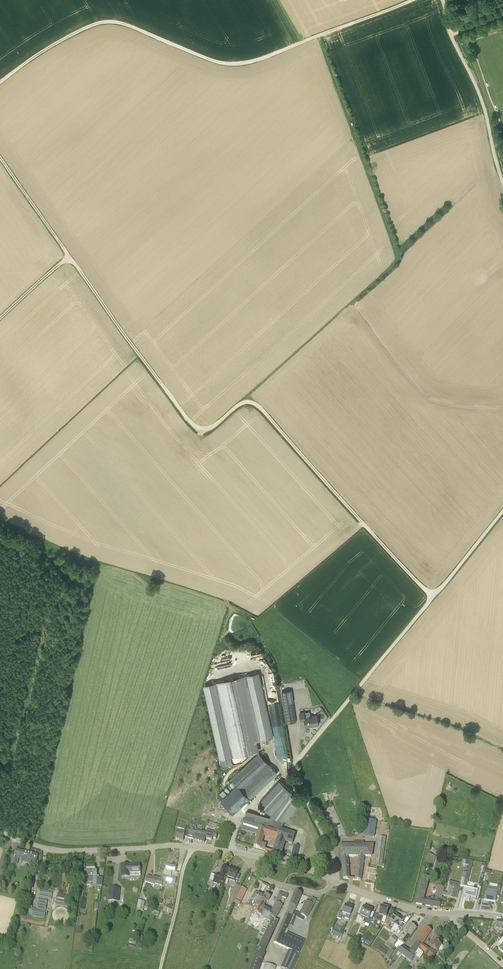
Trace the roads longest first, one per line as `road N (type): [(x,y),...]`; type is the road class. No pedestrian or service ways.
road 1 (unclassified): [(334,881),(334,858),(295,766),(502,511)]
road 2 (track): [(413,0),(240,64),(100,22),(0,82)]
road 3 (track): [(242,402),(396,258),(317,36)]
road 4 (track): [(434,596),(259,406),(242,402)]
road 5 (track): [(242,402),(212,429),(194,427),(69,256)]
road 6 (unclassified): [(247,855),(182,846),(62,850),(0,832)]
road 7 (unclassified): [(502,185),(443,0)]
road 8 (track): [(160,968),(193,847)]
road 9 (unclassified): [(453,912),(403,906),(334,881)]
road 10 (track): [(69,256),(0,158)]

